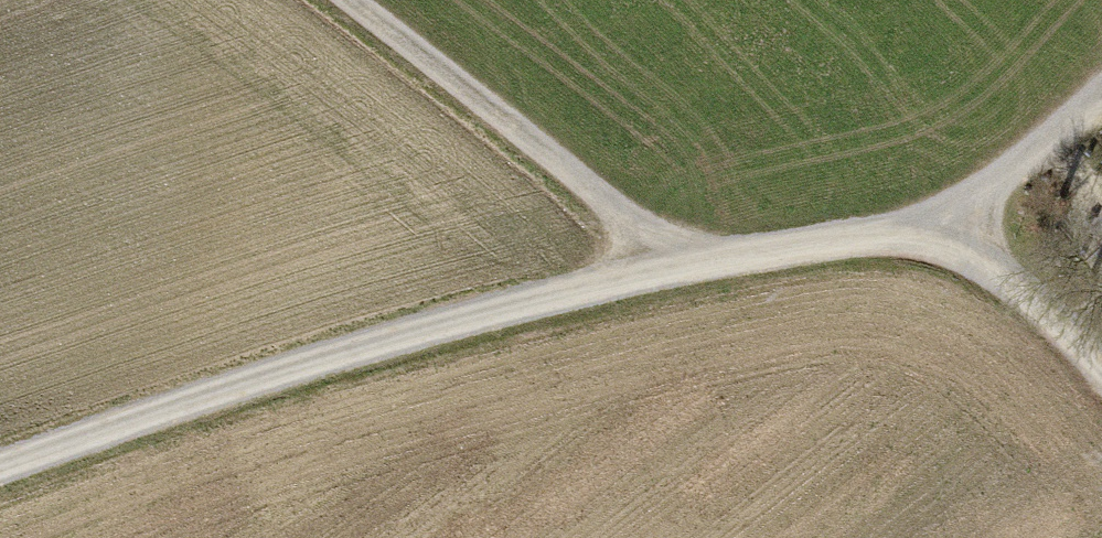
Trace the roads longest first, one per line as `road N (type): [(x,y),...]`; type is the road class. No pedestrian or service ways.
road 1 (track): [(670,274),(263,376),(0,468)]
road 2 (track): [(353,0),(611,205),(670,274)]
road 3 (track): [(670,274),(928,223)]
road 4 (track): [(928,223),(997,266),(1101,364)]
road 5 (track): [(928,223),(1101,84)]

